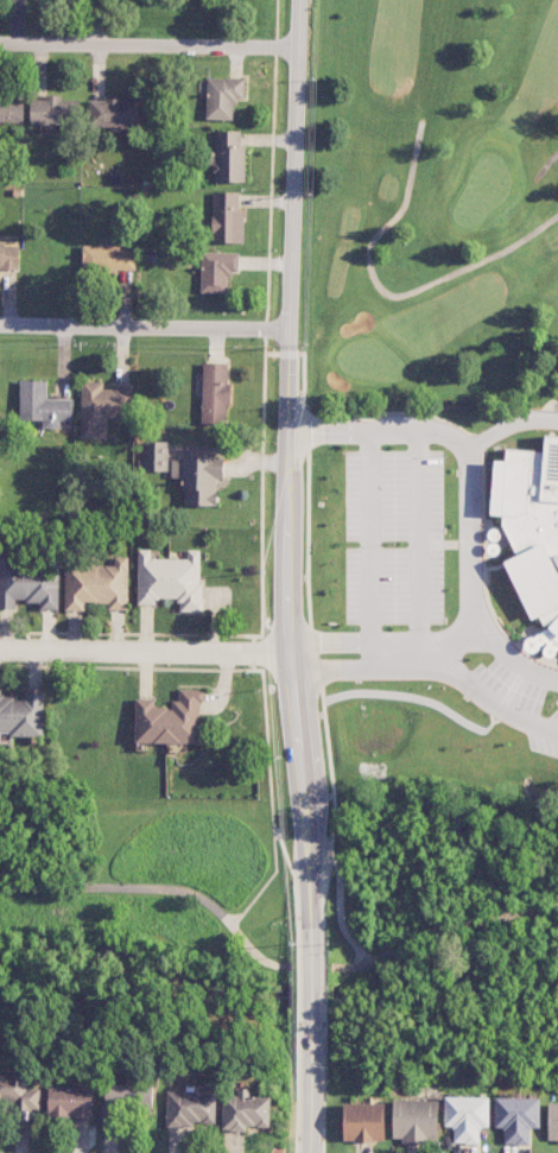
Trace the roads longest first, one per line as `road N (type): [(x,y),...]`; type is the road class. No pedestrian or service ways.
road 1 (tertiary): [(299,0),(280,616),(311,900),(310,1152)]
road 2 (residential): [(298,46),(0,42)]
road 3 (residential): [(290,328),(0,325)]
road 4 (residential): [(283,652),(0,648)]

